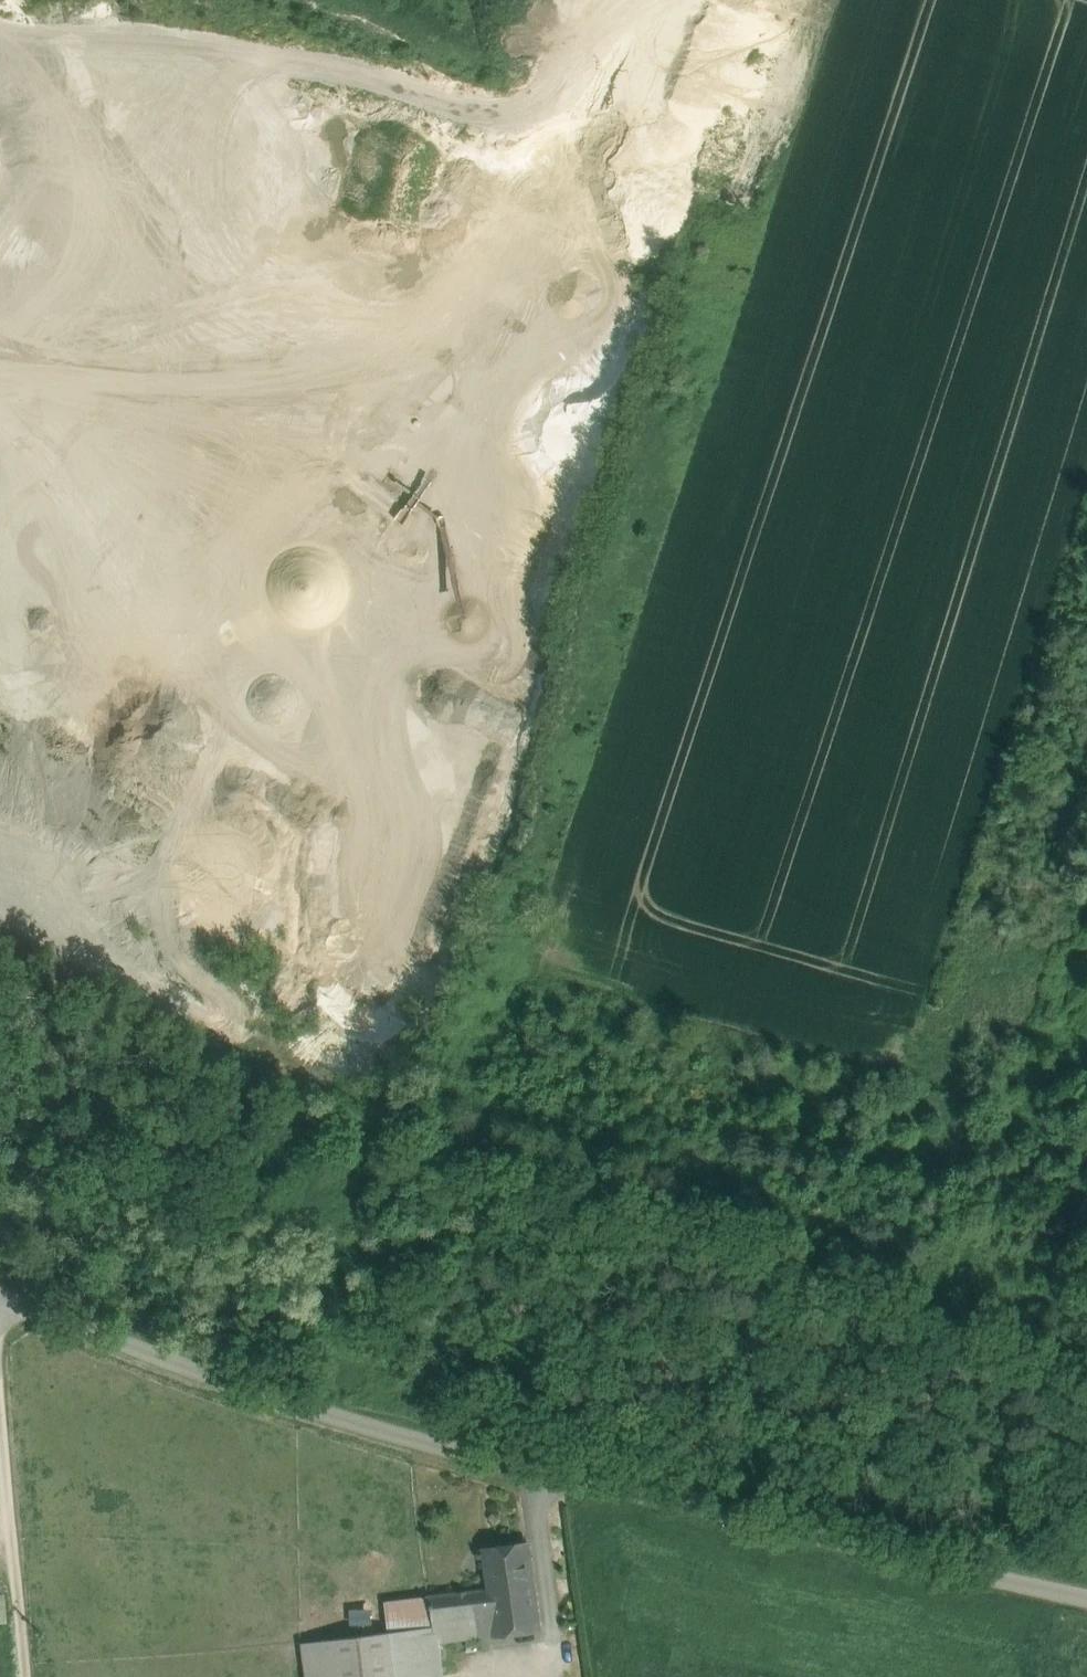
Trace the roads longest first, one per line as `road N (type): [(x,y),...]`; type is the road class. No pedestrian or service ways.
road 1 (unclassified): [(1086,1595),(549,1485),(327,1420),(0,1306)]
road 2 (track): [(0,1380),(26,1676)]

